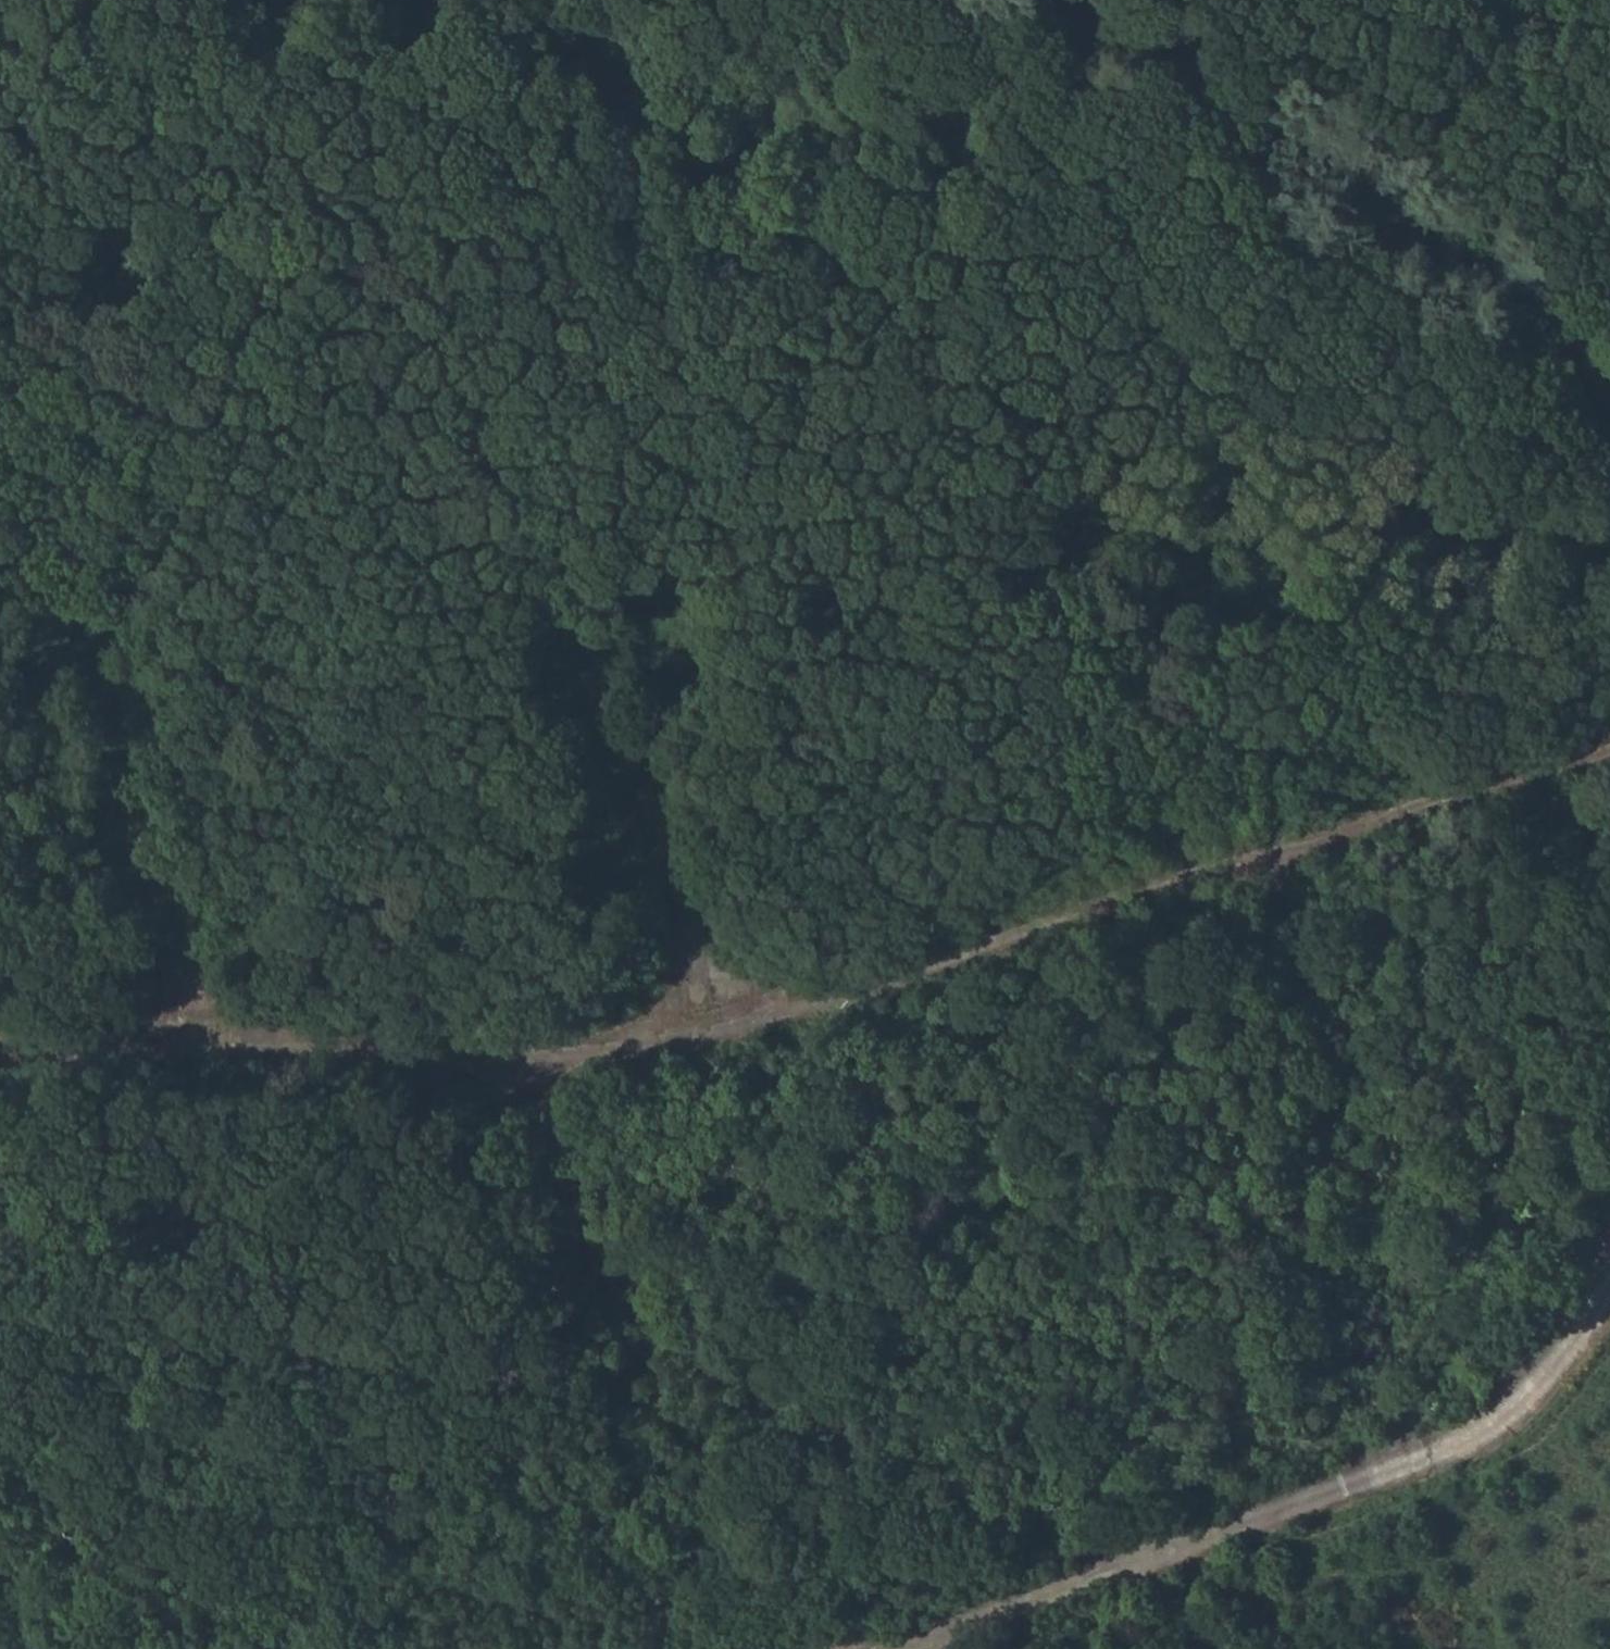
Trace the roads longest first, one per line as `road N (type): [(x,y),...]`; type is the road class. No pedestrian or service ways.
road 1 (unclassified): [(929,1648),(1454,1445),(1523,1396),(1609,1273)]
road 2 (track): [(1609,399),(1574,339),(1087,0)]

